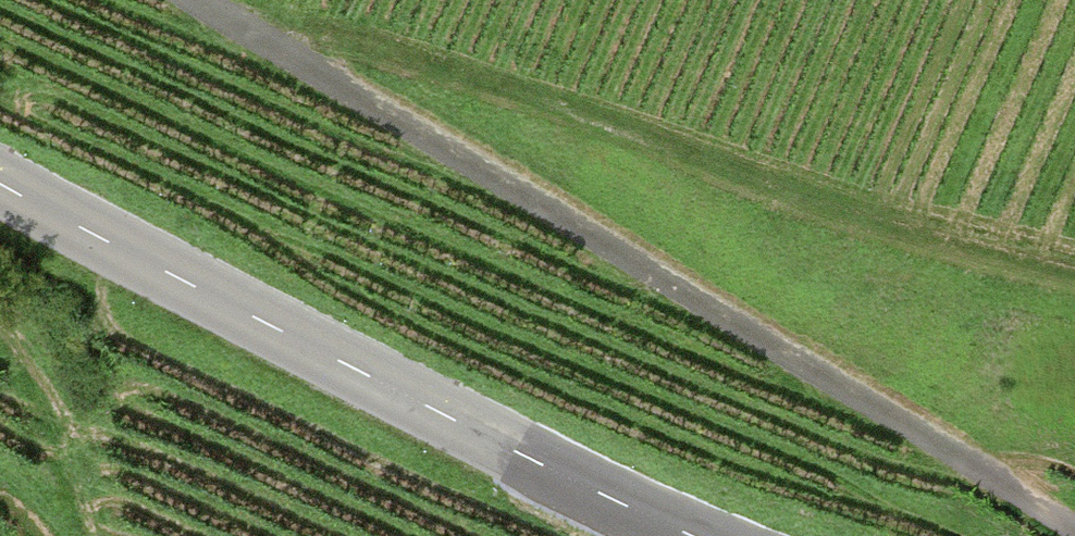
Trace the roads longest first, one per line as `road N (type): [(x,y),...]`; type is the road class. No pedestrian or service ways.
road 1 (track): [(275,47),(333,37),(424,58),(1074,266)]
road 2 (tertiary): [(0,180),(576,486),(690,535)]

